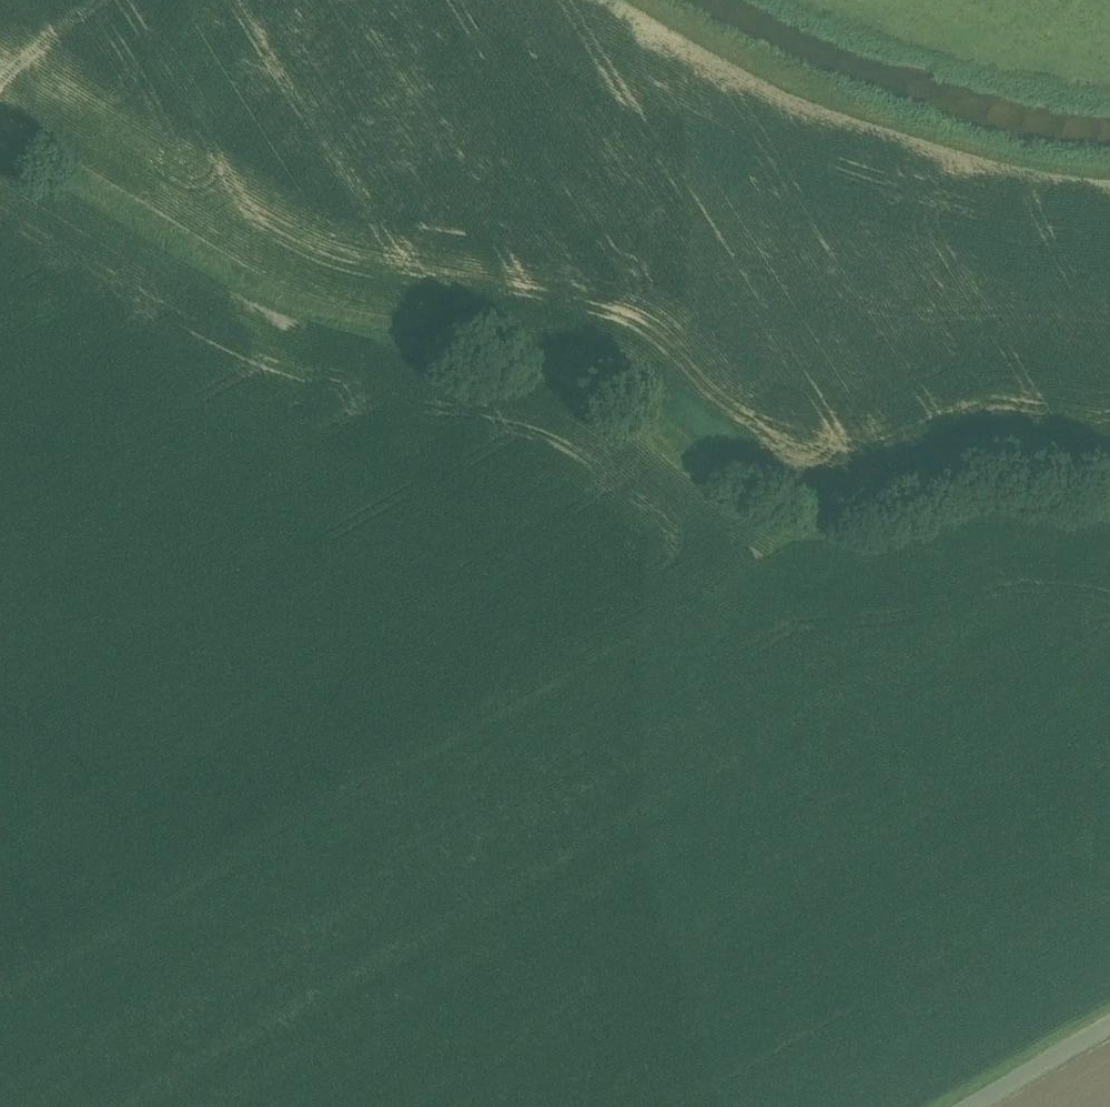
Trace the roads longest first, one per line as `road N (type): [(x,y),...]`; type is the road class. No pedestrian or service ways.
road 1 (unclassified): [(944,1106),(1109,1015)]

